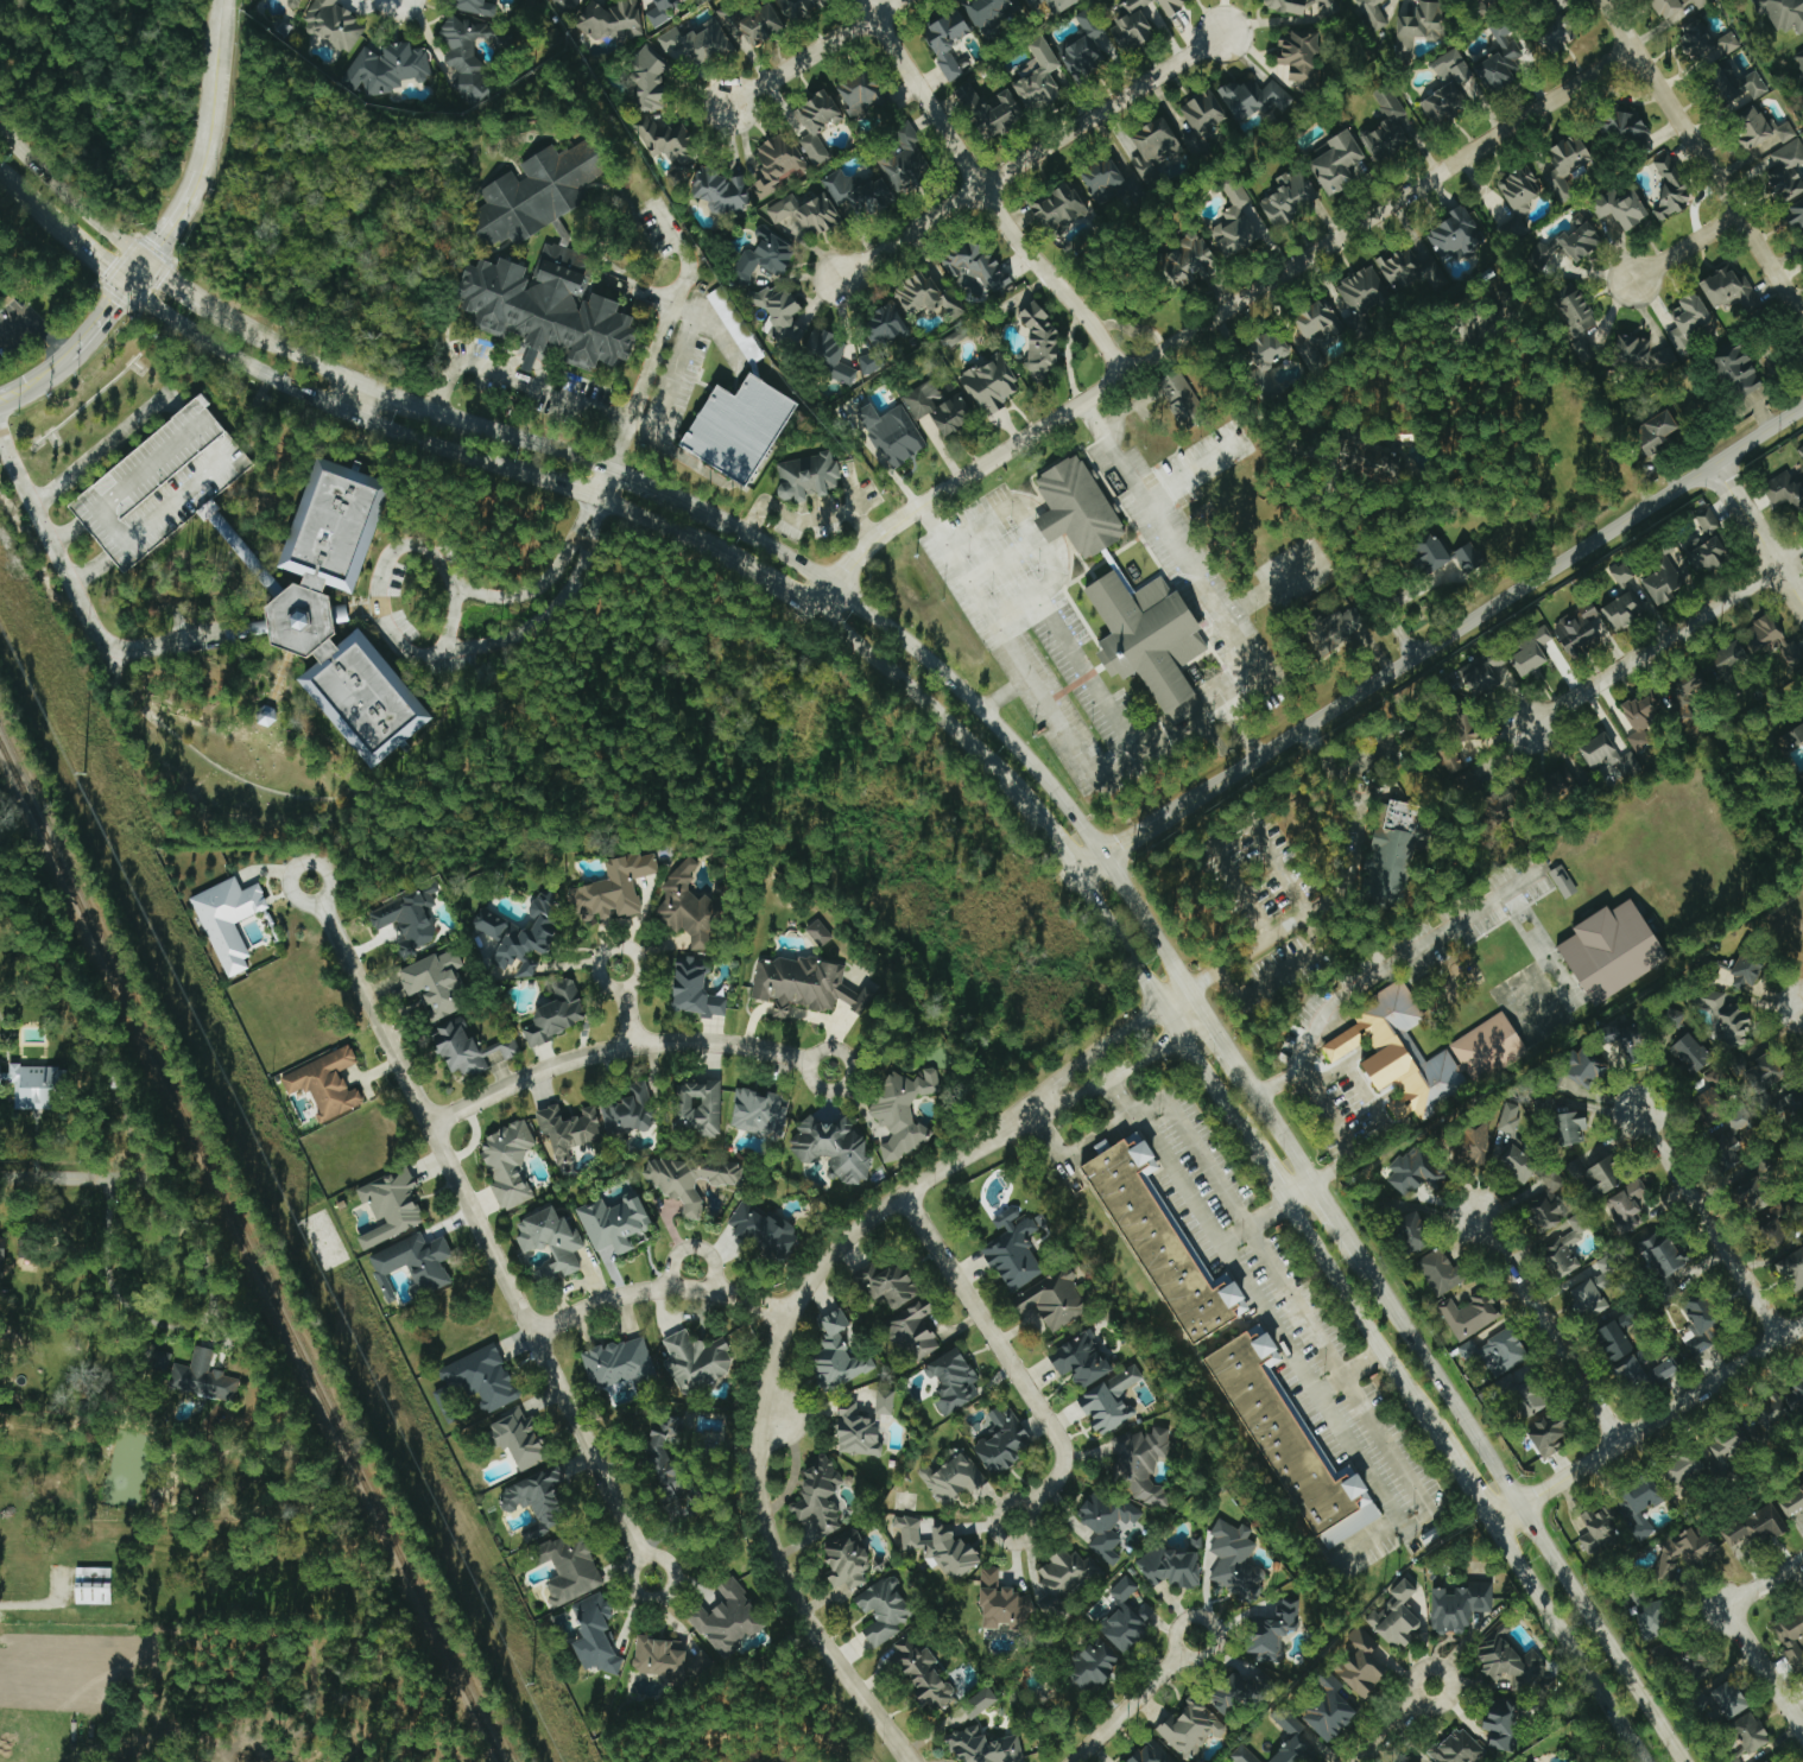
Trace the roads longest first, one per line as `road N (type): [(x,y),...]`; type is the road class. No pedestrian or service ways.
road 1 (secondary): [(1209,1021),(1103,853),(1049,785),(985,714),(891,632),(768,549),(637,483),(430,411)]
road 2 (residential): [(821,610),(874,541),(913,509),(1634,46)]
road 3 (secondary): [(593,493),(821,610),(967,733),(1082,869),(1248,1136)]
road 4 (tertiary): [(1082,869),(1184,794),(1802,407)]
road 5 (residential): [(913,1761),(801,1610),(771,1546),(757,1478),(764,1378),(803,1291),(861,1222),(1033,1109)]
road 6 (residential): [(308,883),(652,1578)]
road 7 (secondary): [(1683,1761),(1360,1259)]
road 8 (secondary): [(125,284),(321,401),(418,442),(538,474)]
road 9 (residential): [(865,0),(1011,233),(1089,318),(1125,374)]
road 10 (residential): [(1223,33),(840,275)]
road 11 (residential): [(430,1127),(529,1078),(632,1046),(723,1044),(830,1072)]
road 12 (residential): [(903,1193),(1064,1449),(1062,1472),(1014,1521)]
road 13 (residential): [(1605,0),(1802,319)]
road 14 (residential): [(1494,1521),(1802,1324)]
road 15 (residential): [(1802,550),(1533,728)]
road 16 (secondary): [(1286,1199),(1454,1456)]
road 17 (secondary): [(1494,1521),(1650,1761)]
road 18 (residential): [(1476,1217),(1620,1444)]
road 19 (residential): [(1782,1339),(1636,1115)]
road 20 (residential): [(787,1317),(726,1297),(659,1289),(532,1333)]
road 21 (residential): [(899,0),(730,104)]
road 22 (residential): [(1189,989),(1061,1076),(1033,1109)]
road 23 (residential): [(1033,1109),(1075,1097),(1209,1021)]
road 24 (secondary): [(145,256),(0,129)]
road 25 (secondary): [(430,411),(260,334)]
road 26 (residential): [(1073,1761),(1197,1636)]
road 27 (residential): [(200,169),(223,0)]
road 28 (residential): [(1802,612),(1710,469)]
road 29 (residential): [(1726,1606),(1802,1730)]
road 30 (residential): [(0,1181),(139,1183)]
road 31 (secondary): [(260,334),(145,256)]
road 32 (residential): [(1738,215),(1633,280)]
road 33 (secondary): [(1312,1181),(1247,1078)]

